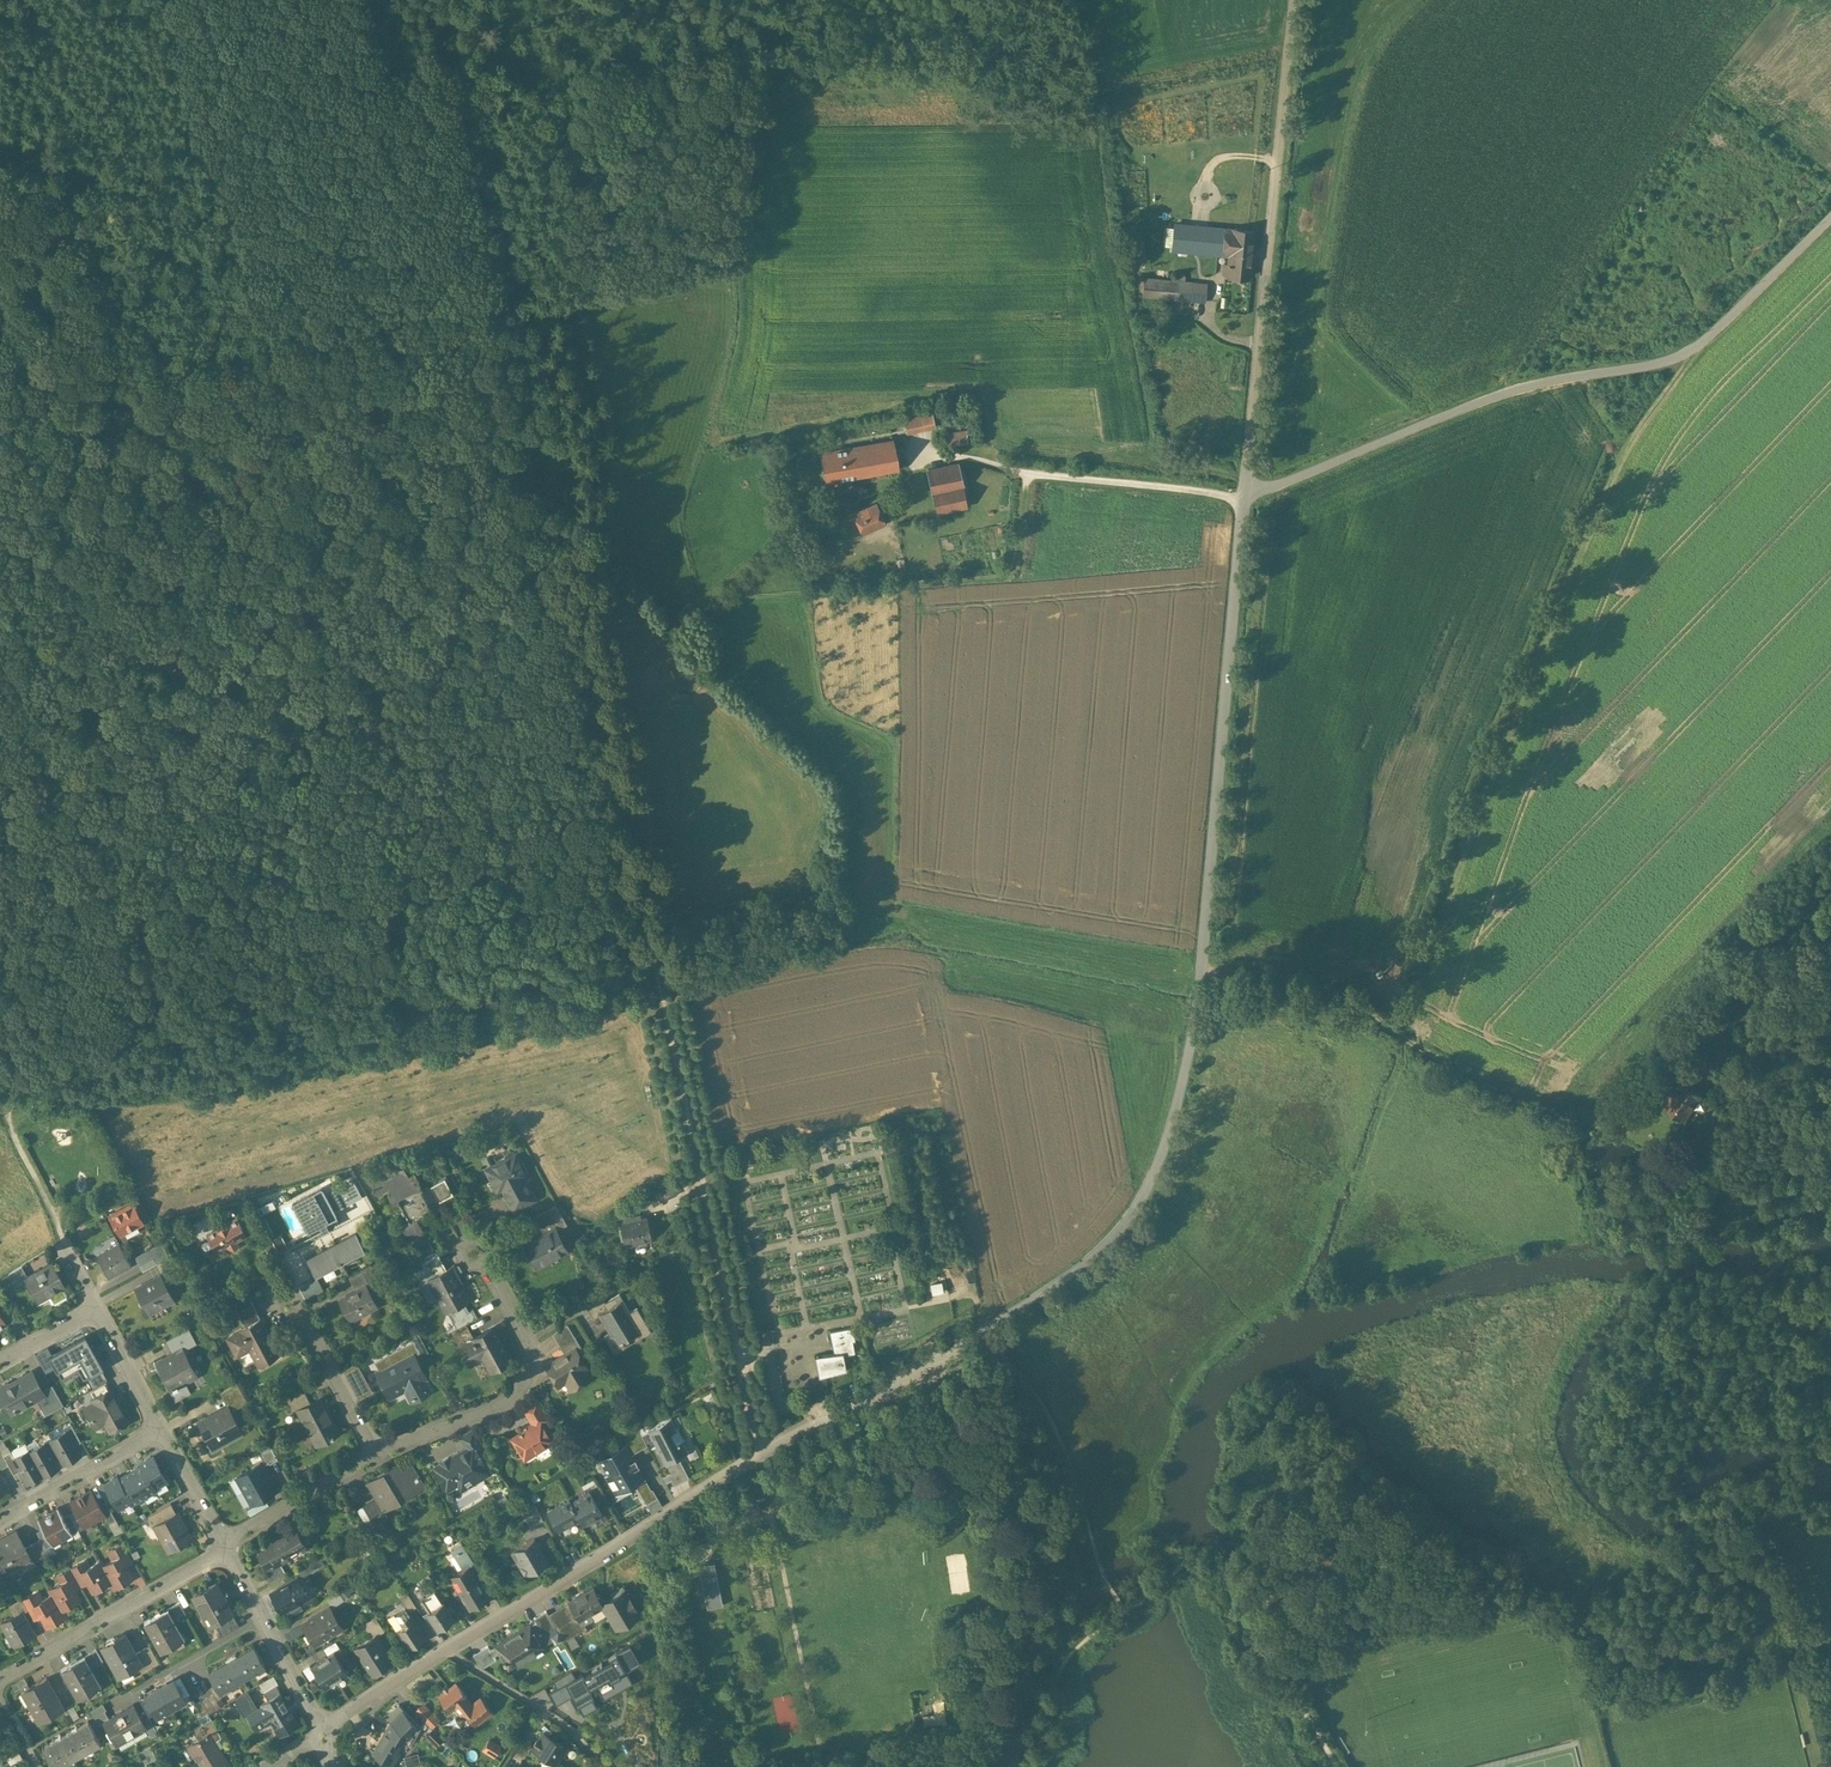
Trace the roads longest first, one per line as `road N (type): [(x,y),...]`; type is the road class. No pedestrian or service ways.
road 1 (unclassified): [(1245,495),(1195,1040),(1162,1164),(1108,1246),(980,1333)]
road 2 (residential): [(980,1333),(760,1453),(326,1731)]
road 3 (track): [(603,710),(450,0)]
road 4 (unclassified): [(1830,217),(1692,349),(1476,402),(1245,495)]
road 5 (track): [(1026,474),(1014,577),(701,603),(603,710)]
road 6 (track): [(109,618),(511,281)]
road 7 (unclassified): [(1245,495),(1295,0)]
road 8 (track): [(738,1356),(655,968)]
road 9 (residential): [(377,1454),(495,1405),(526,1379),(527,1340),(470,1249)]
road 10 (track): [(655,968),(603,710)]
road 11 (residential): [(225,1548),(0,1676)]
road 12 (track): [(701,603),(787,529),(891,480),(914,461)]
road 13 (residential): [(326,1731),(225,1548)]
road 14 (residential): [(159,1429),(0,1518)]
road 15 (residential): [(225,1548),(377,1454)]
road 16 (residential): [(377,1454),(291,1301)]
road 17 (residential): [(159,1429),(95,1307)]
road 18 (residential): [(225,1548),(159,1429)]

